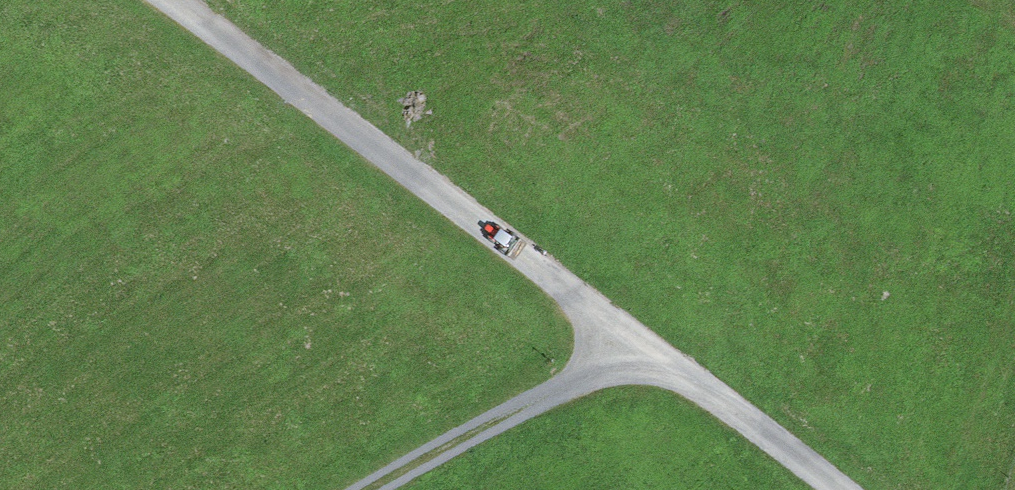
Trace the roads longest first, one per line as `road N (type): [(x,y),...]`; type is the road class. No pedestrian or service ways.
road 1 (track): [(172,0),(638,344)]
road 2 (track): [(638,344),(366,489)]
road 3 (track): [(638,344),(835,489)]

